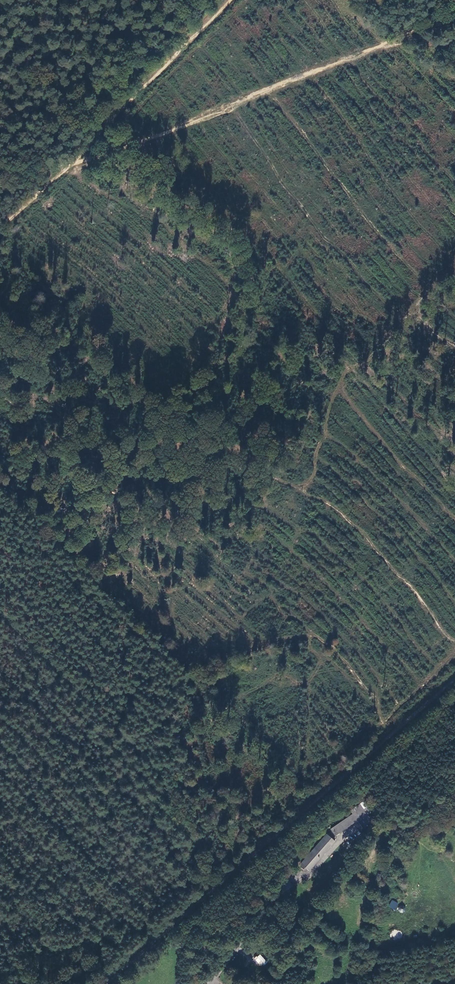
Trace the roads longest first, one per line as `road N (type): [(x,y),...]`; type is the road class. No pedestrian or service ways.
road 1 (track): [(454,678),(190,908)]
road 2 (track): [(0,235),(231,0)]

